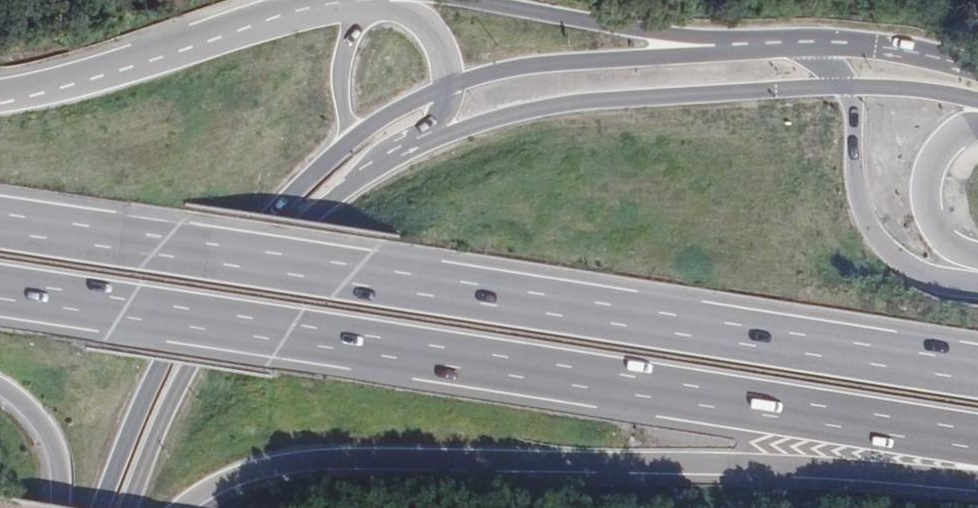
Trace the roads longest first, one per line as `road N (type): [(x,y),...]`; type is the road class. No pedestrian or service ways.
road 1 (trunk): [(0,292),(977,444)]
road 2 (trunk): [(977,369),(0,221)]
road 3 (trunk): [(180,507),(210,485),(272,461),(735,463),(977,481)]
road 4 (secondary): [(120,507),(183,367),(241,283),(301,216),(413,142)]
road 5 (secondary): [(349,136),(266,211),(155,363),(94,507)]
road 6 (secondary): [(413,142),(570,103),(836,86)]
road 7 (secondary): [(788,43),(562,61),(438,87)]
road 8 (trunk): [(788,43),(656,33),(464,0)]
road 9 (trunk): [(977,285),(930,278),(892,258),(863,228),(836,86)]
road 10 (trunk): [(230,29),(0,91)]
road 11 (trunk): [(977,257),(928,230),(917,200),(932,144),(954,126),(977,122)]
road 12 (primary): [(977,70),(869,46),(788,43)]
road 13 (secondary): [(836,86),(917,90),(977,106)]
road 14 (unclassified): [(368,11),(345,29),(333,66),(335,106),(349,136)]
road 15 (trunk): [(368,11),(230,29)]
road 16 (trunk): [(0,390),(31,417),(51,454),(58,507)]
road 17 (trunk): [(438,87),(422,28),(397,12),(368,11)]

